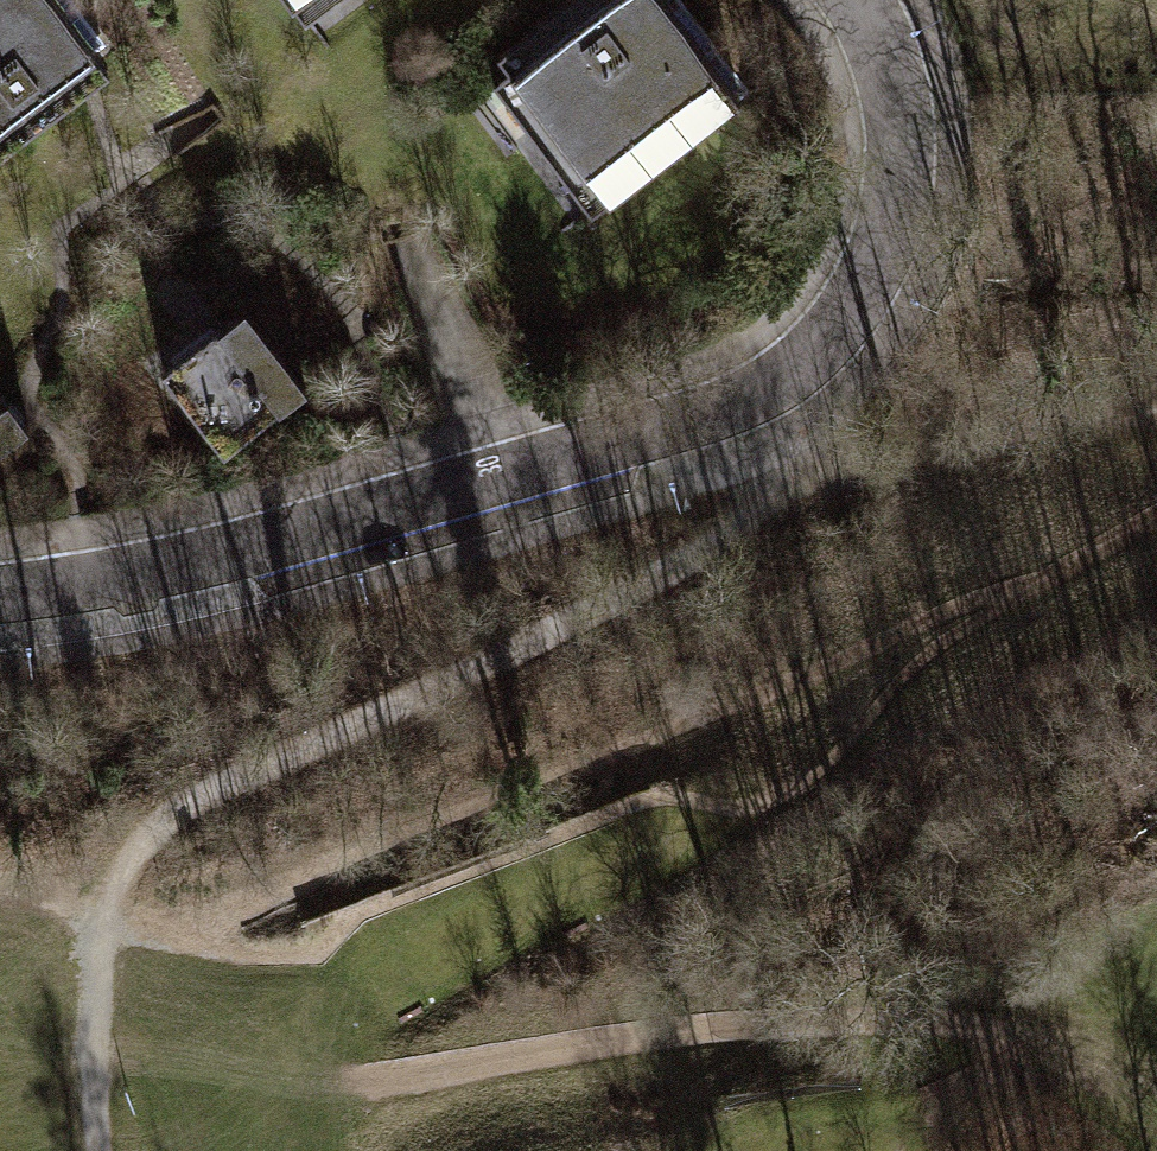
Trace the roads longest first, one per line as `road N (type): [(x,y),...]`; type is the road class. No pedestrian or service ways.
road 1 (residential): [(0,596),(160,579),(675,429),(797,378),(849,324),(888,241),(904,134),(880,23),(860,0)]
road 2 (track): [(109,923),(566,771),(986,593),(1156,506)]
road 3 (track): [(95,1043),(352,1094),(750,1019),(921,1020),(1045,1064)]
road 4 (track): [(109,923),(145,831),(743,537),(800,490),(797,378)]
road 5 (track): [(986,593),(902,667),(828,757),(745,808)]
road 6 (track): [(97,1150),(95,1043),(109,923)]
road 7 (track): [(109,923),(59,885),(0,885)]

